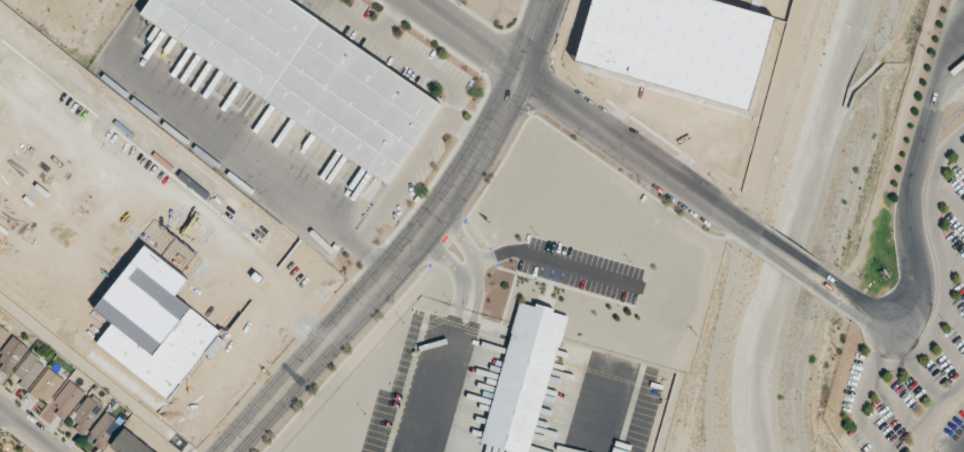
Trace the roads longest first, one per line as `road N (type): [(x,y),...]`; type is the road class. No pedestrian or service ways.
road 1 (tertiary): [(545,0),(518,82),(474,161),(387,273),(227,451)]
road 2 (residential): [(518,82),(757,238)]
road 3 (tertiary): [(403,0),(518,82)]

